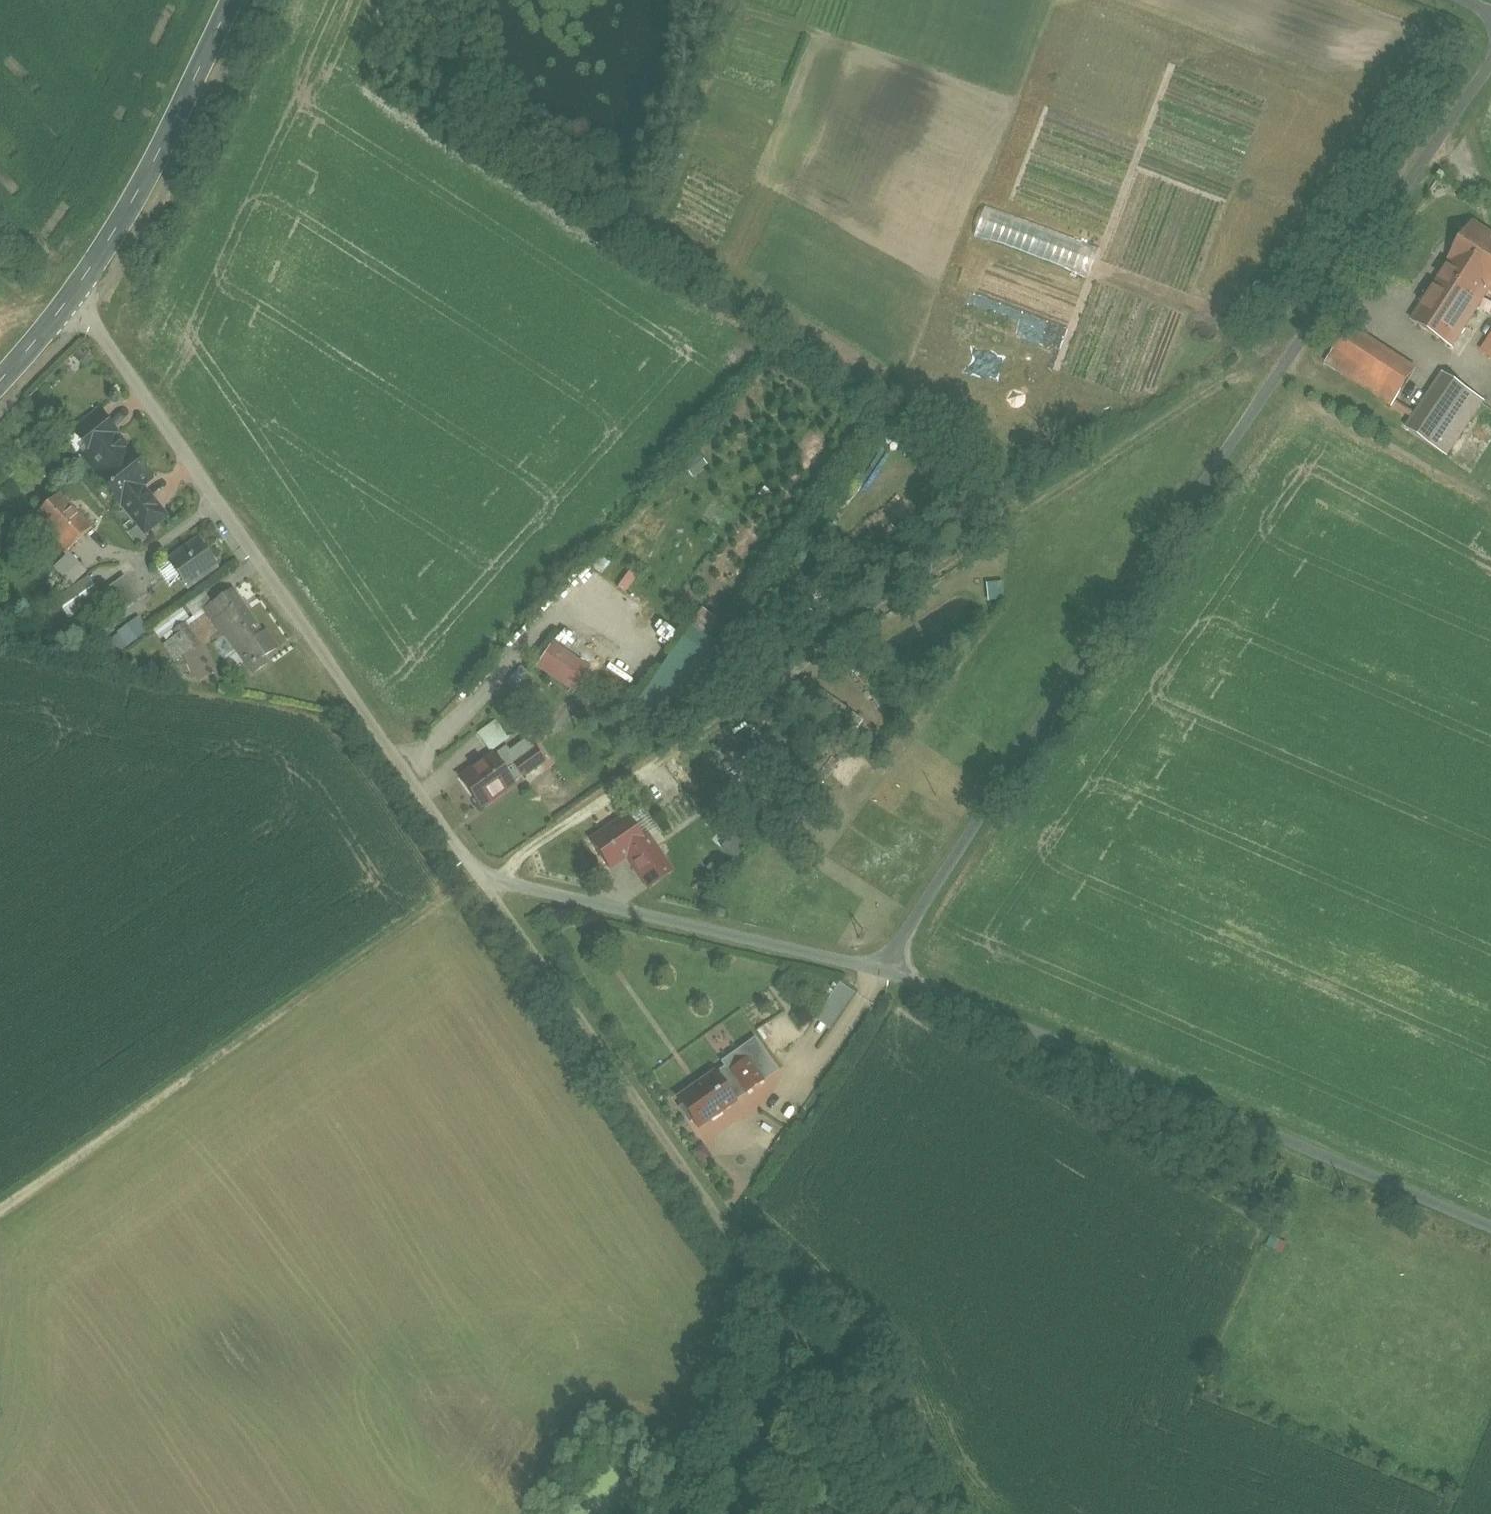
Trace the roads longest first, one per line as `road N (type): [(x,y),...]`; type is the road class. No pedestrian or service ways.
road 1 (unclassified): [(1490,54),(892,954)]
road 2 (unclassified): [(486,864),(95,307),(74,294)]
road 3 (unclassified): [(1490,1210),(892,954)]
road 4 (track): [(0,1204),(486,864)]
road 5 (unclassified): [(741,1230),(486,864)]
road 6 (unclassified): [(892,954),(486,864)]
road 7 (track): [(929,1513),(741,1230)]
road 8 (tertiary): [(236,0),(169,142),(74,294)]

